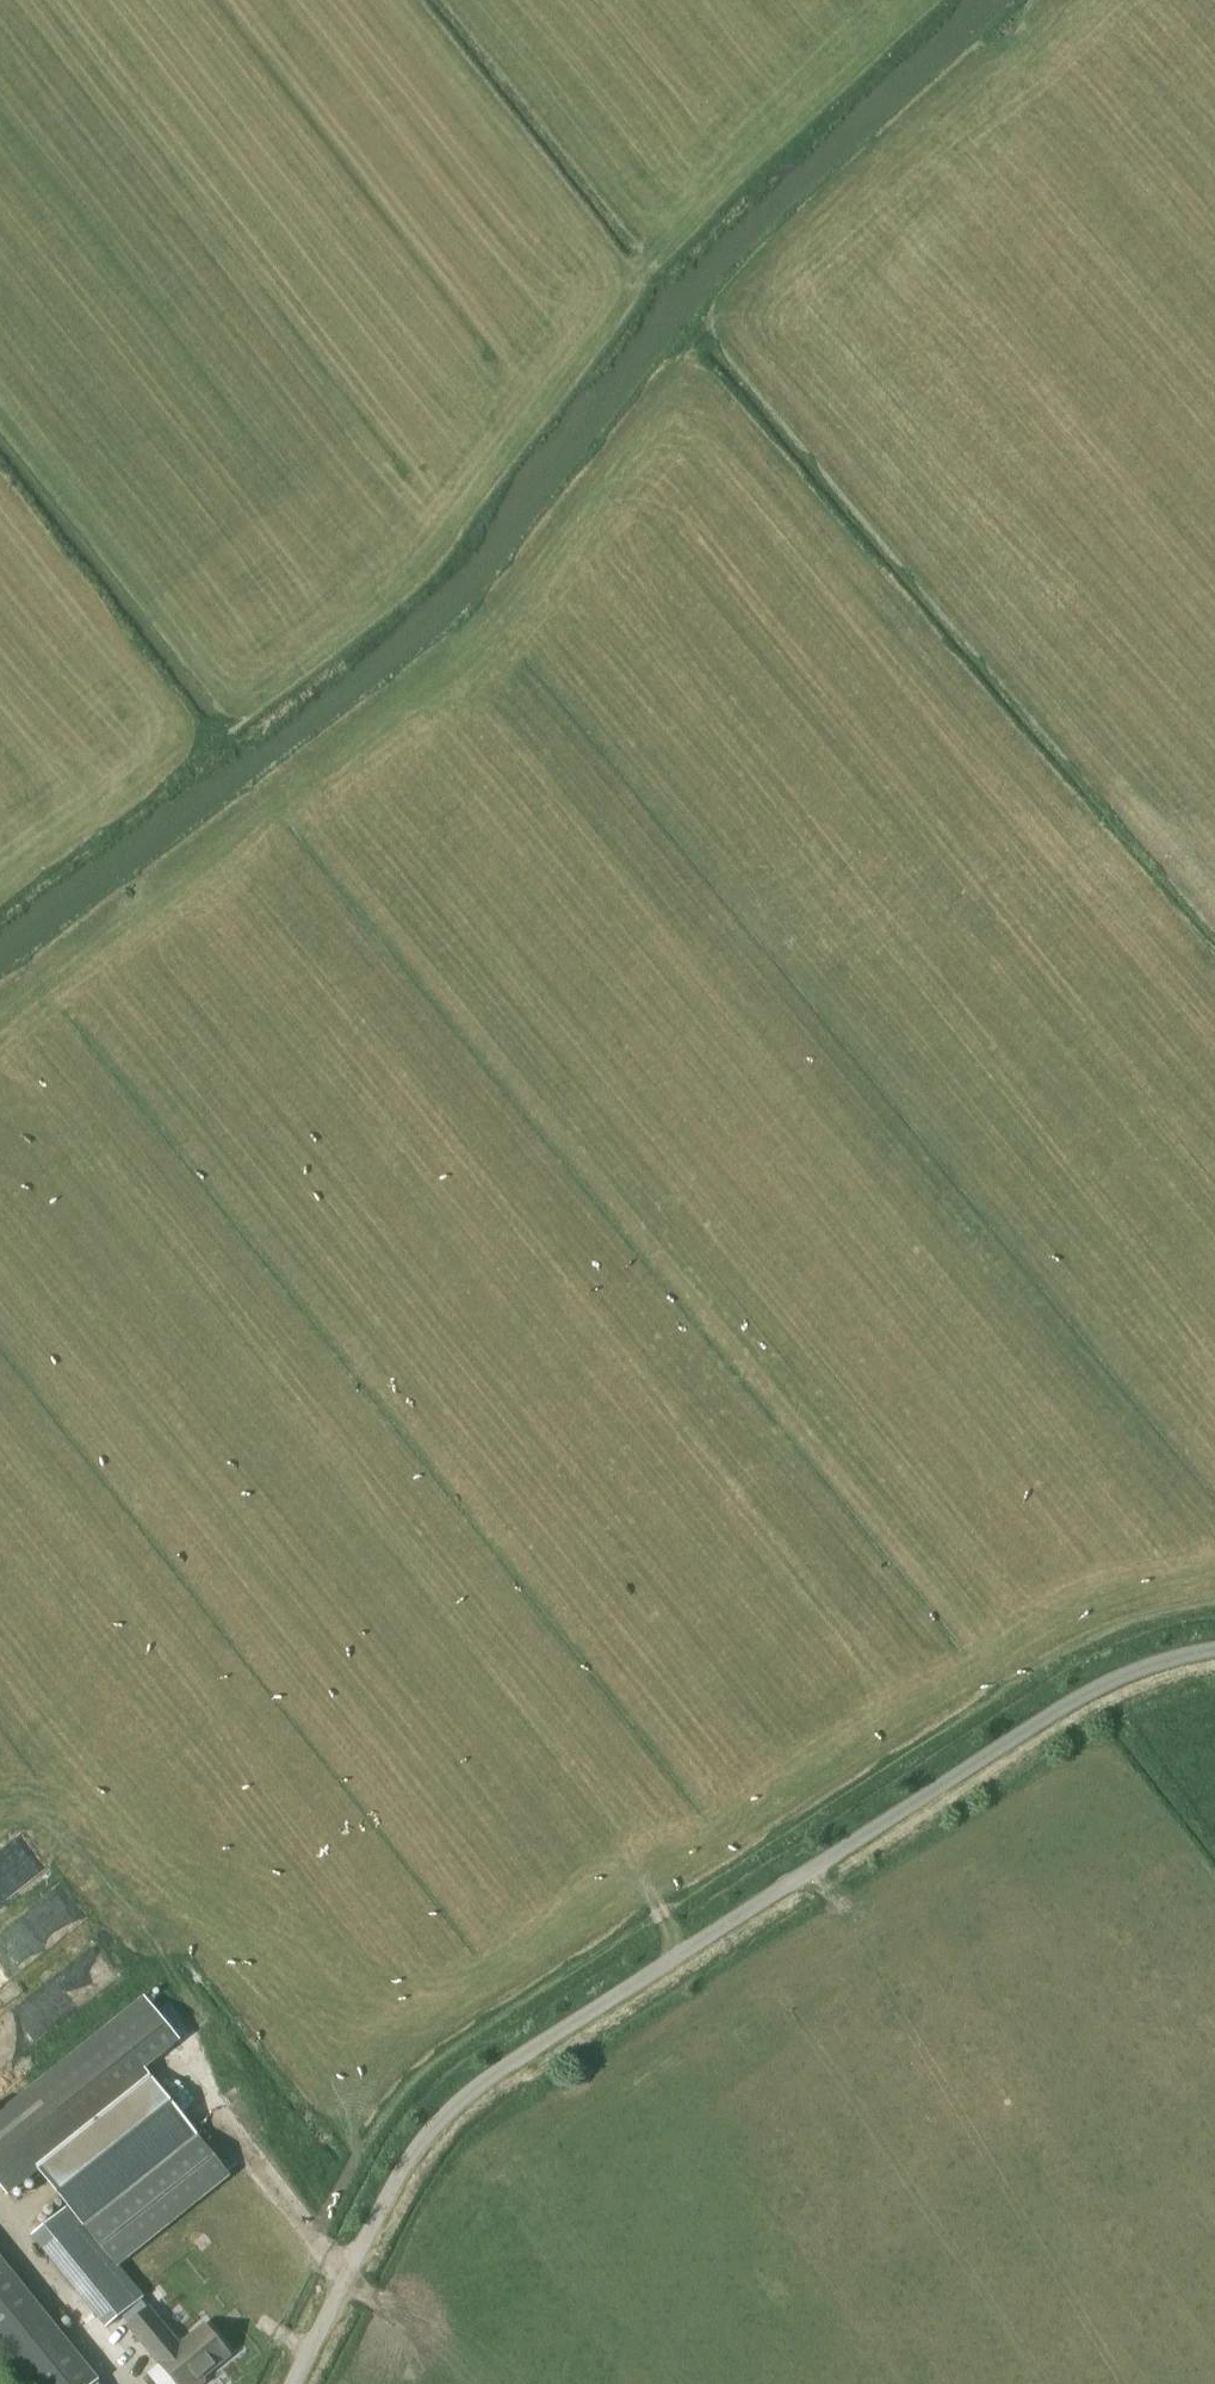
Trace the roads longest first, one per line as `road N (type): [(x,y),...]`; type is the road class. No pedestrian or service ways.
road 1 (unclassified): [(294,2383),(413,2150),(511,2060),(1099,1682),(1214,1652)]

